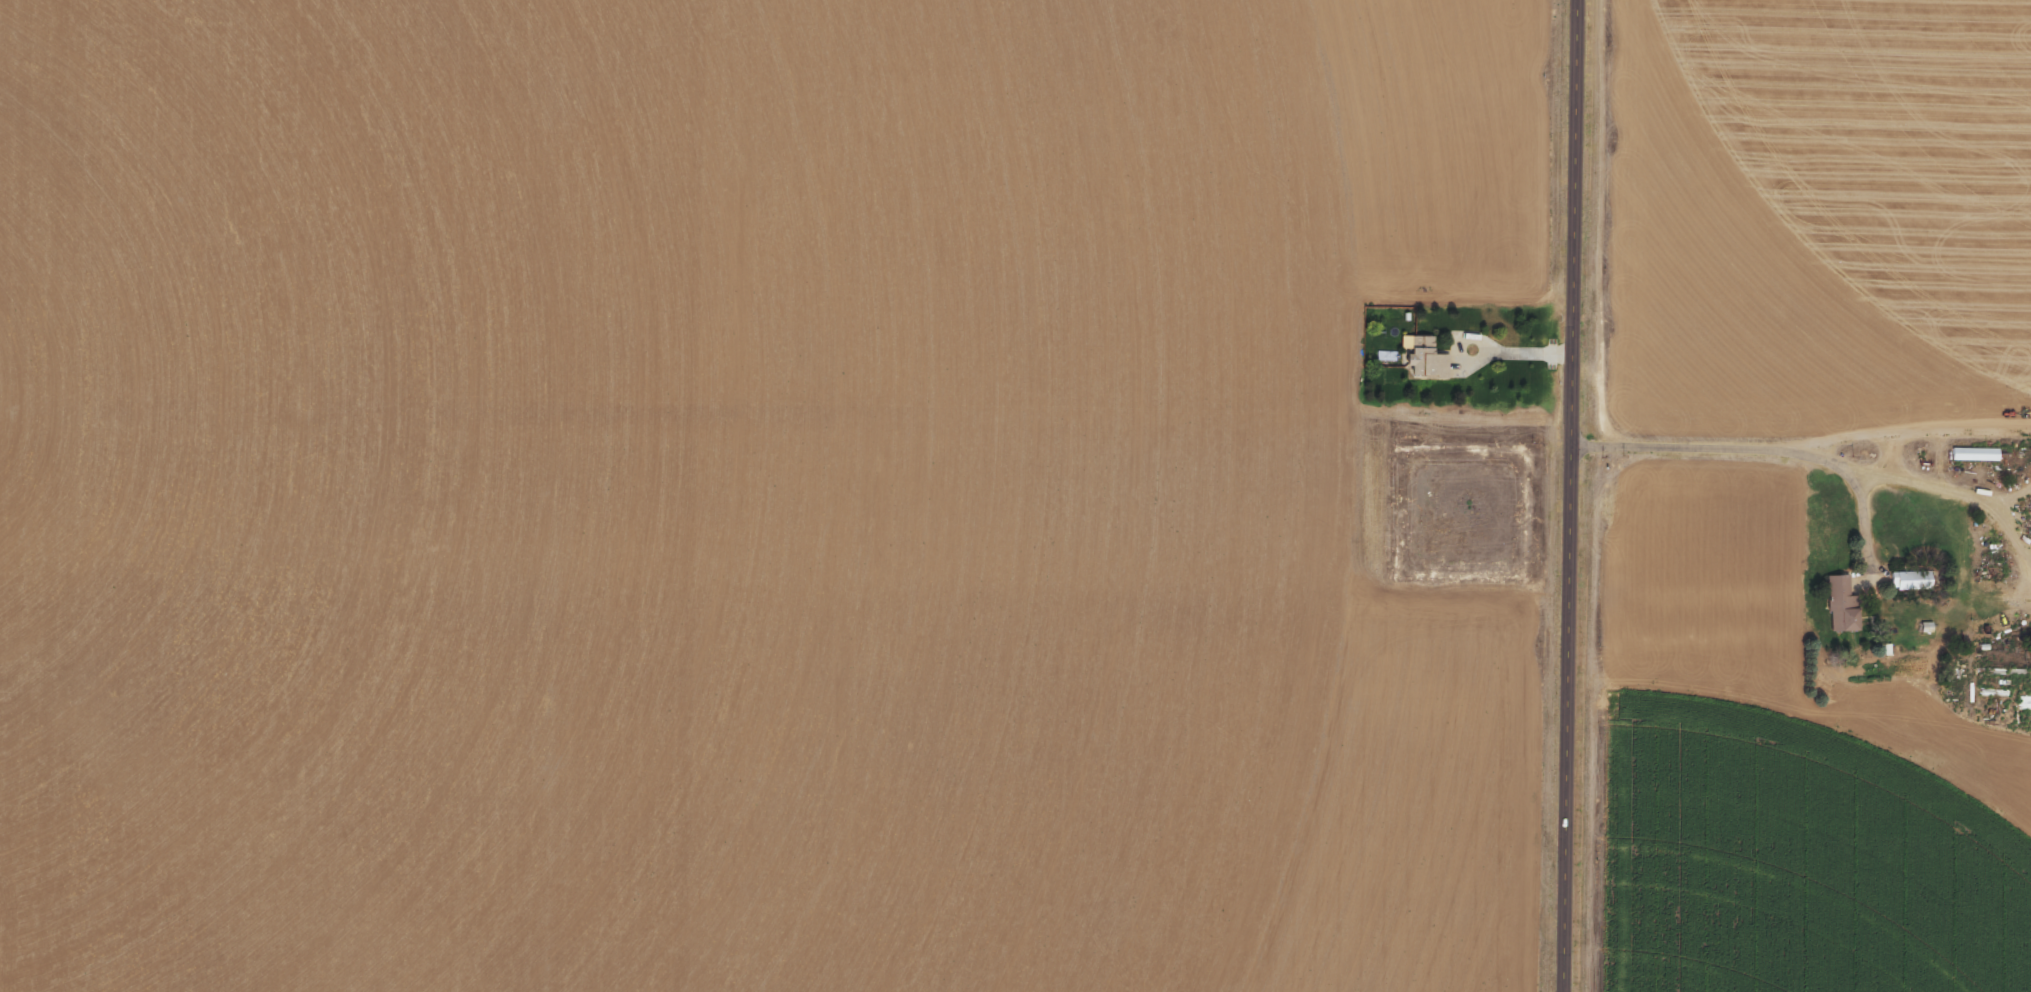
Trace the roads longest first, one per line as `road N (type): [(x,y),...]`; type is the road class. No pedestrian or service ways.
road 1 (secondary): [(1568,991),(1580,0)]

